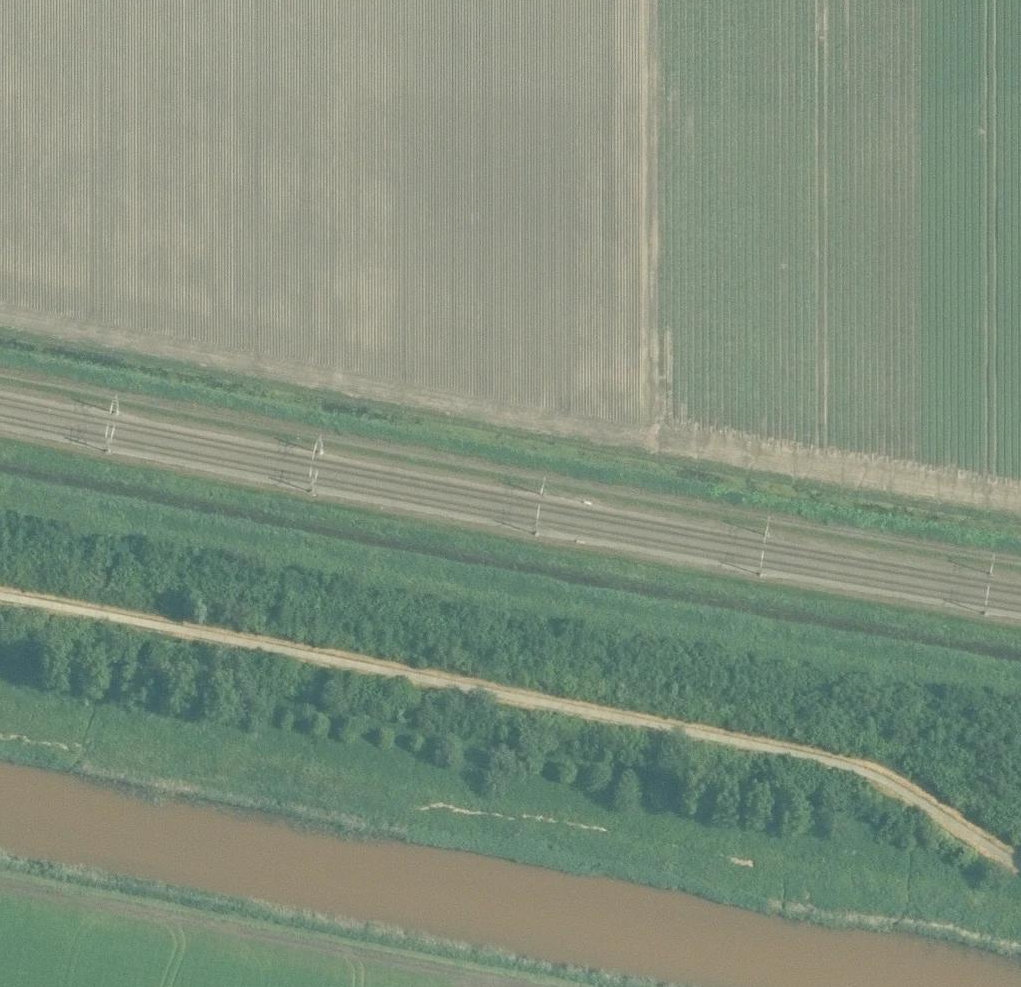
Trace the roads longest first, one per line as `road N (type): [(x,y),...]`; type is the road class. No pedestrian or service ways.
road 1 (track): [(1020,561),(0,370)]
road 2 (track): [(1020,633),(0,444)]

